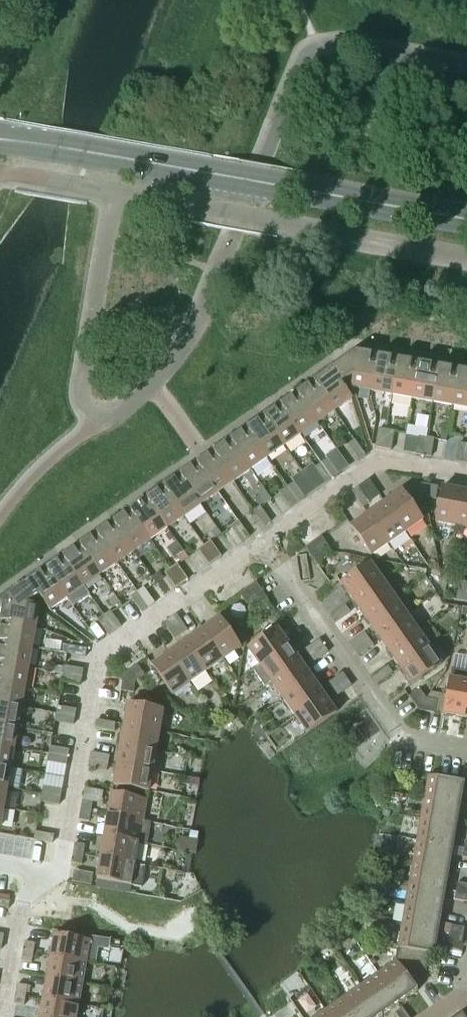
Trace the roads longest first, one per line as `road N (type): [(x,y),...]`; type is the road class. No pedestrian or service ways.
road 1 (residential): [(266,546),(105,657),(66,861),(28,905),(0,1014)]
road 2 (residential): [(466,750),(406,737),(266,546)]
road 3 (tertiary): [(0,143),(289,191)]
road 4 (residential): [(466,479),(376,467),(266,546)]
road 5 (tertiary): [(466,223),(289,191)]

